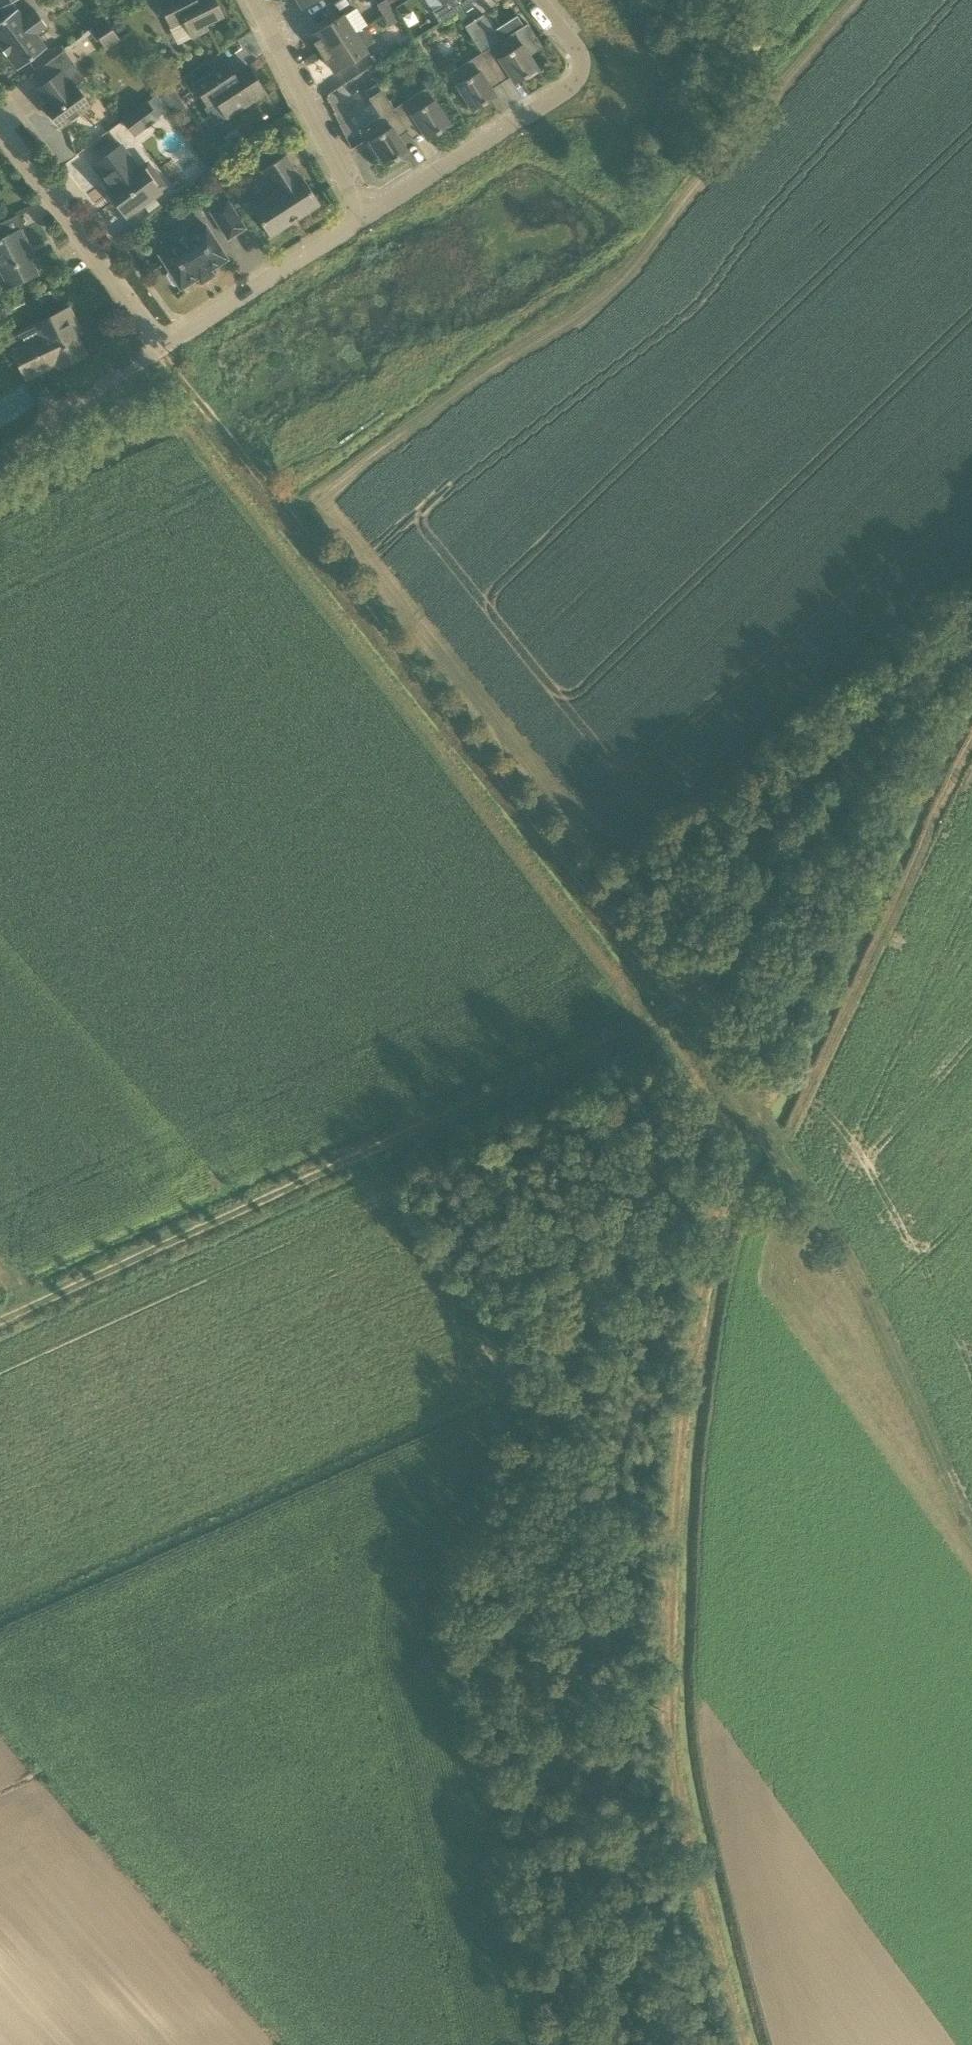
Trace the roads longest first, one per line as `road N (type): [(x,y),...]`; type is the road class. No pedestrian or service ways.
road 1 (track): [(971,635),(680,1007),(427,699),(164,350)]
road 2 (track): [(0,1325),(634,1040),(680,1007),(750,1113)]
road 3 (track): [(971,1511),(820,1215),(750,1113)]
road 4 (residential): [(164,350),(0,122)]
road 5 (residential): [(361,229),(580,84),(585,69)]
road 6 (residential): [(253,0),(361,229)]
road 7 (residential): [(164,350),(361,229)]
road 8 (residential): [(164,350),(0,452)]

